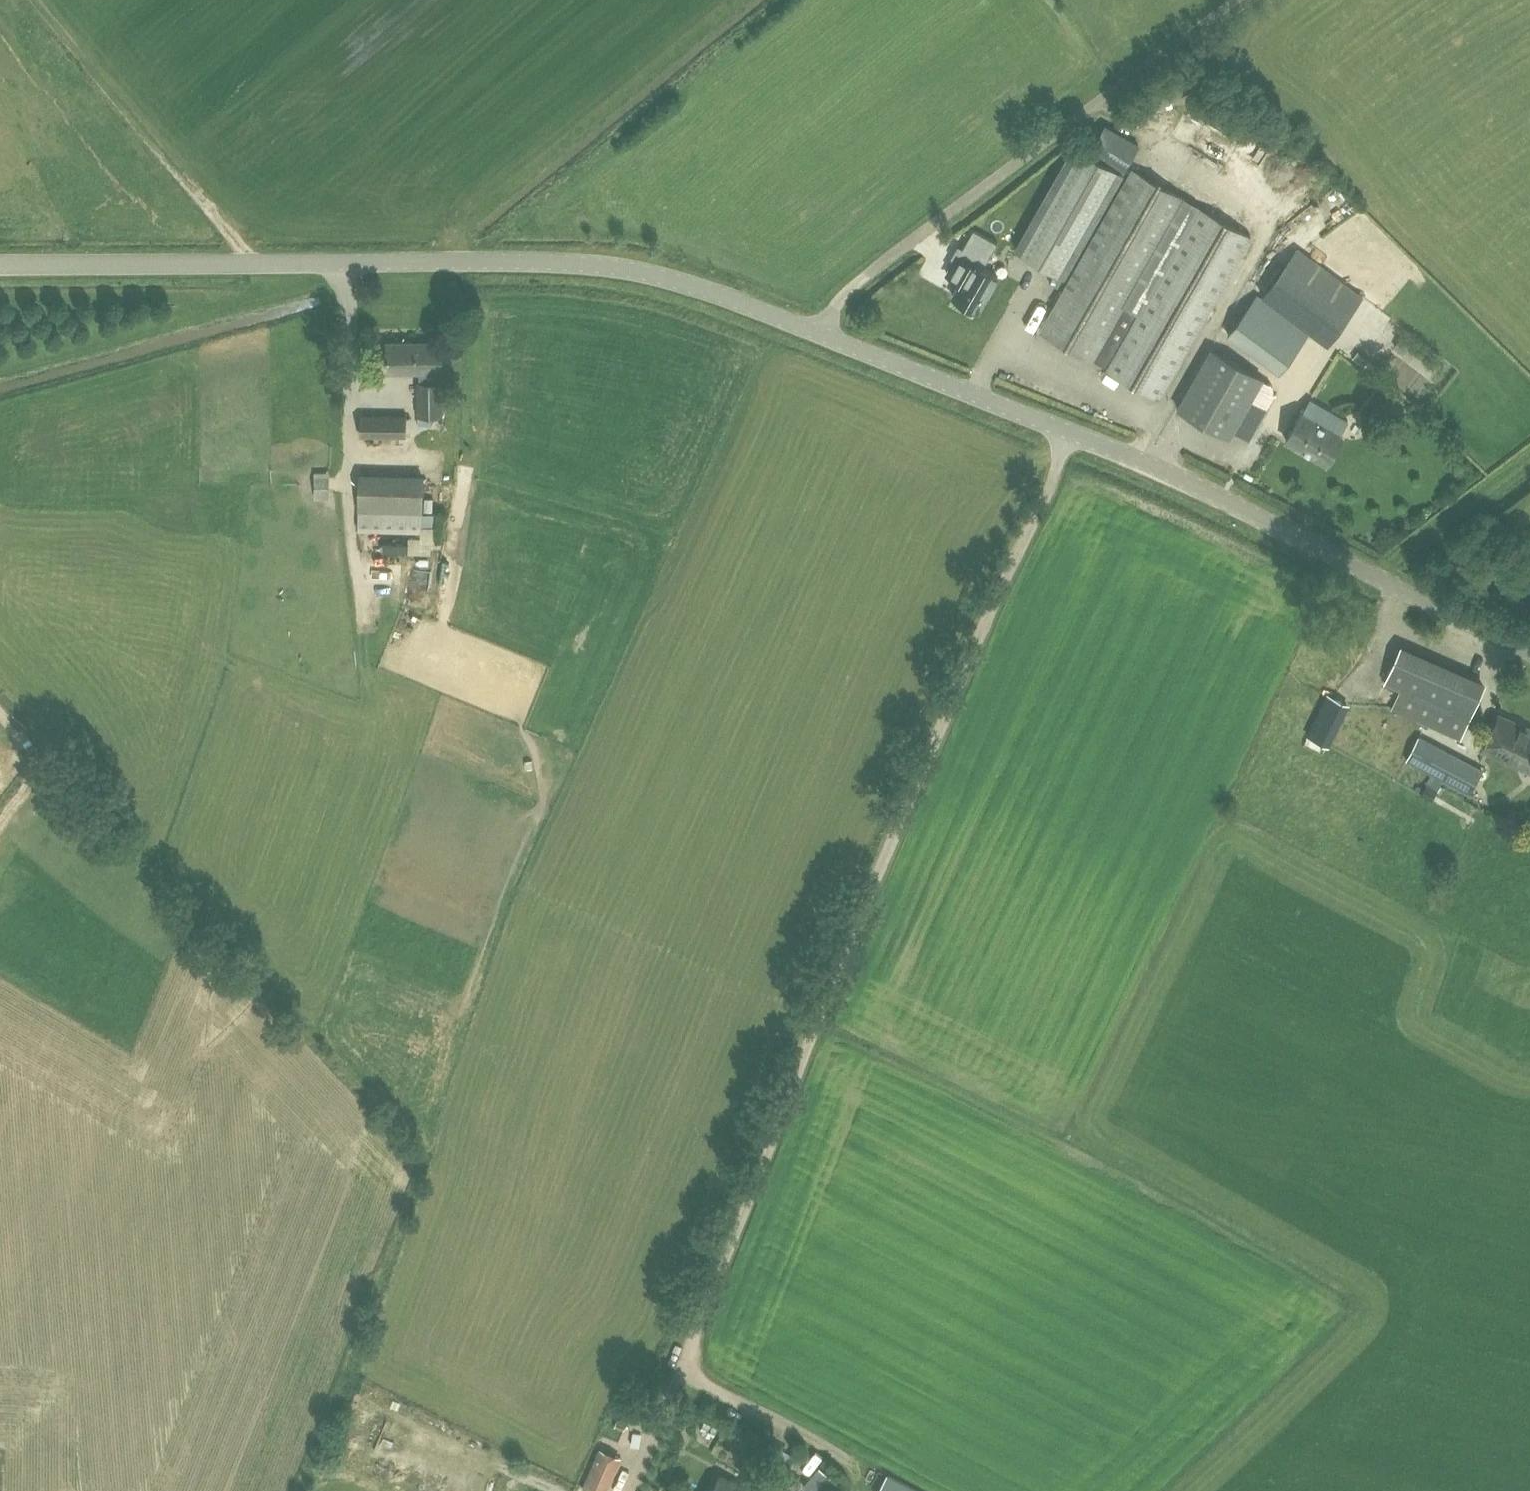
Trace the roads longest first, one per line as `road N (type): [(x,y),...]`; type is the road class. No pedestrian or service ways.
road 1 (unclassified): [(1529,655),(1068,432),(815,330),(620,264),(0,267)]

